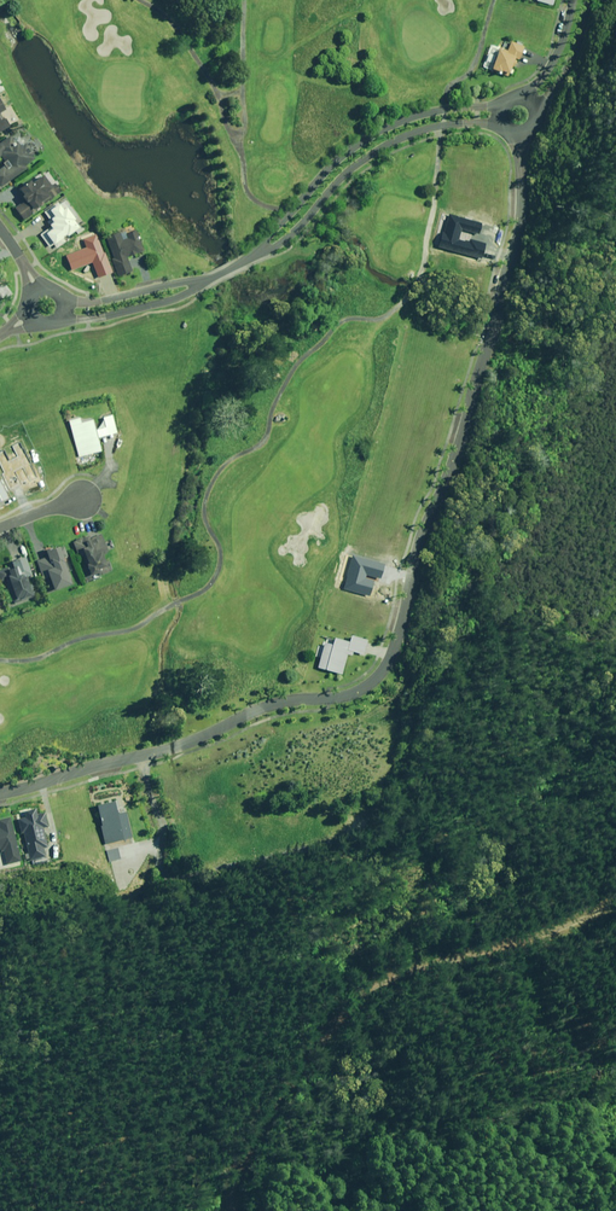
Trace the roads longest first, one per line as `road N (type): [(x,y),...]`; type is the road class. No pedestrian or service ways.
road 1 (unclassified): [(520,135),(514,249),(382,671),(360,689),(291,699),(139,756),(0,792)]
road 2 (track): [(615,909),(468,993),(295,1052),(243,1210)]
road 3 (residential): [(266,248),(321,177),(367,139),(428,113),(501,106)]
road 4 (residential): [(500,125),(440,126),(386,146),(349,171),(288,238),(266,248)]
road 5 (residential): [(207,280),(145,308),(57,320)]
road 6 (residential): [(61,300),(113,300),(207,280)]
road 7 (unclassified): [(590,0),(567,68),(535,111)]

